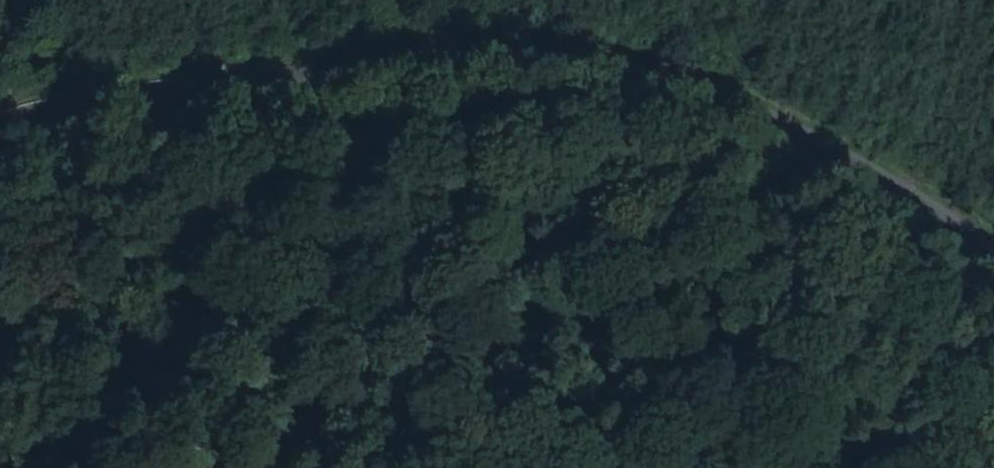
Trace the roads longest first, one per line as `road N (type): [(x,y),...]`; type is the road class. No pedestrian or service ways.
road 1 (tertiary): [(993,255),(840,159),(714,100),(577,67),(398,65),(110,105),(0,136)]

